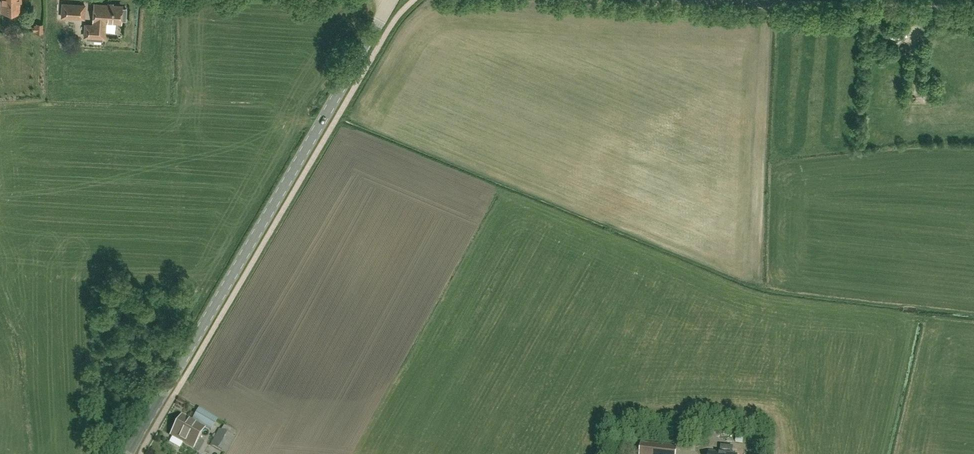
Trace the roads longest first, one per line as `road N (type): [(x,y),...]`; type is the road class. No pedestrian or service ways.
road 1 (tertiary): [(127,453),(395,0)]
road 2 (unclassified): [(698,0),(973,13)]

